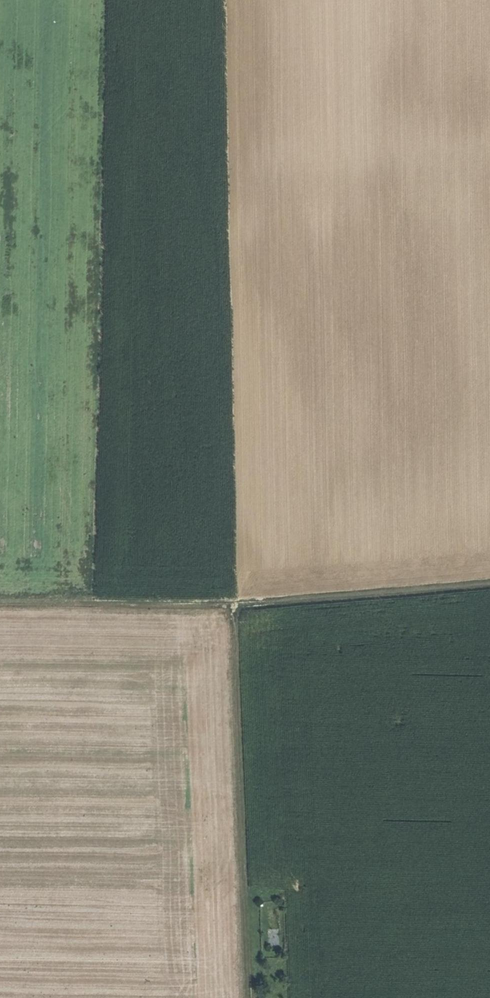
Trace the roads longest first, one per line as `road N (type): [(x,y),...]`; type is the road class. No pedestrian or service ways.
road 1 (track): [(212,0),(249,997)]
road 2 (track): [(0,600),(235,605),(489,582)]
road 3 (track): [(0,47),(211,45)]

